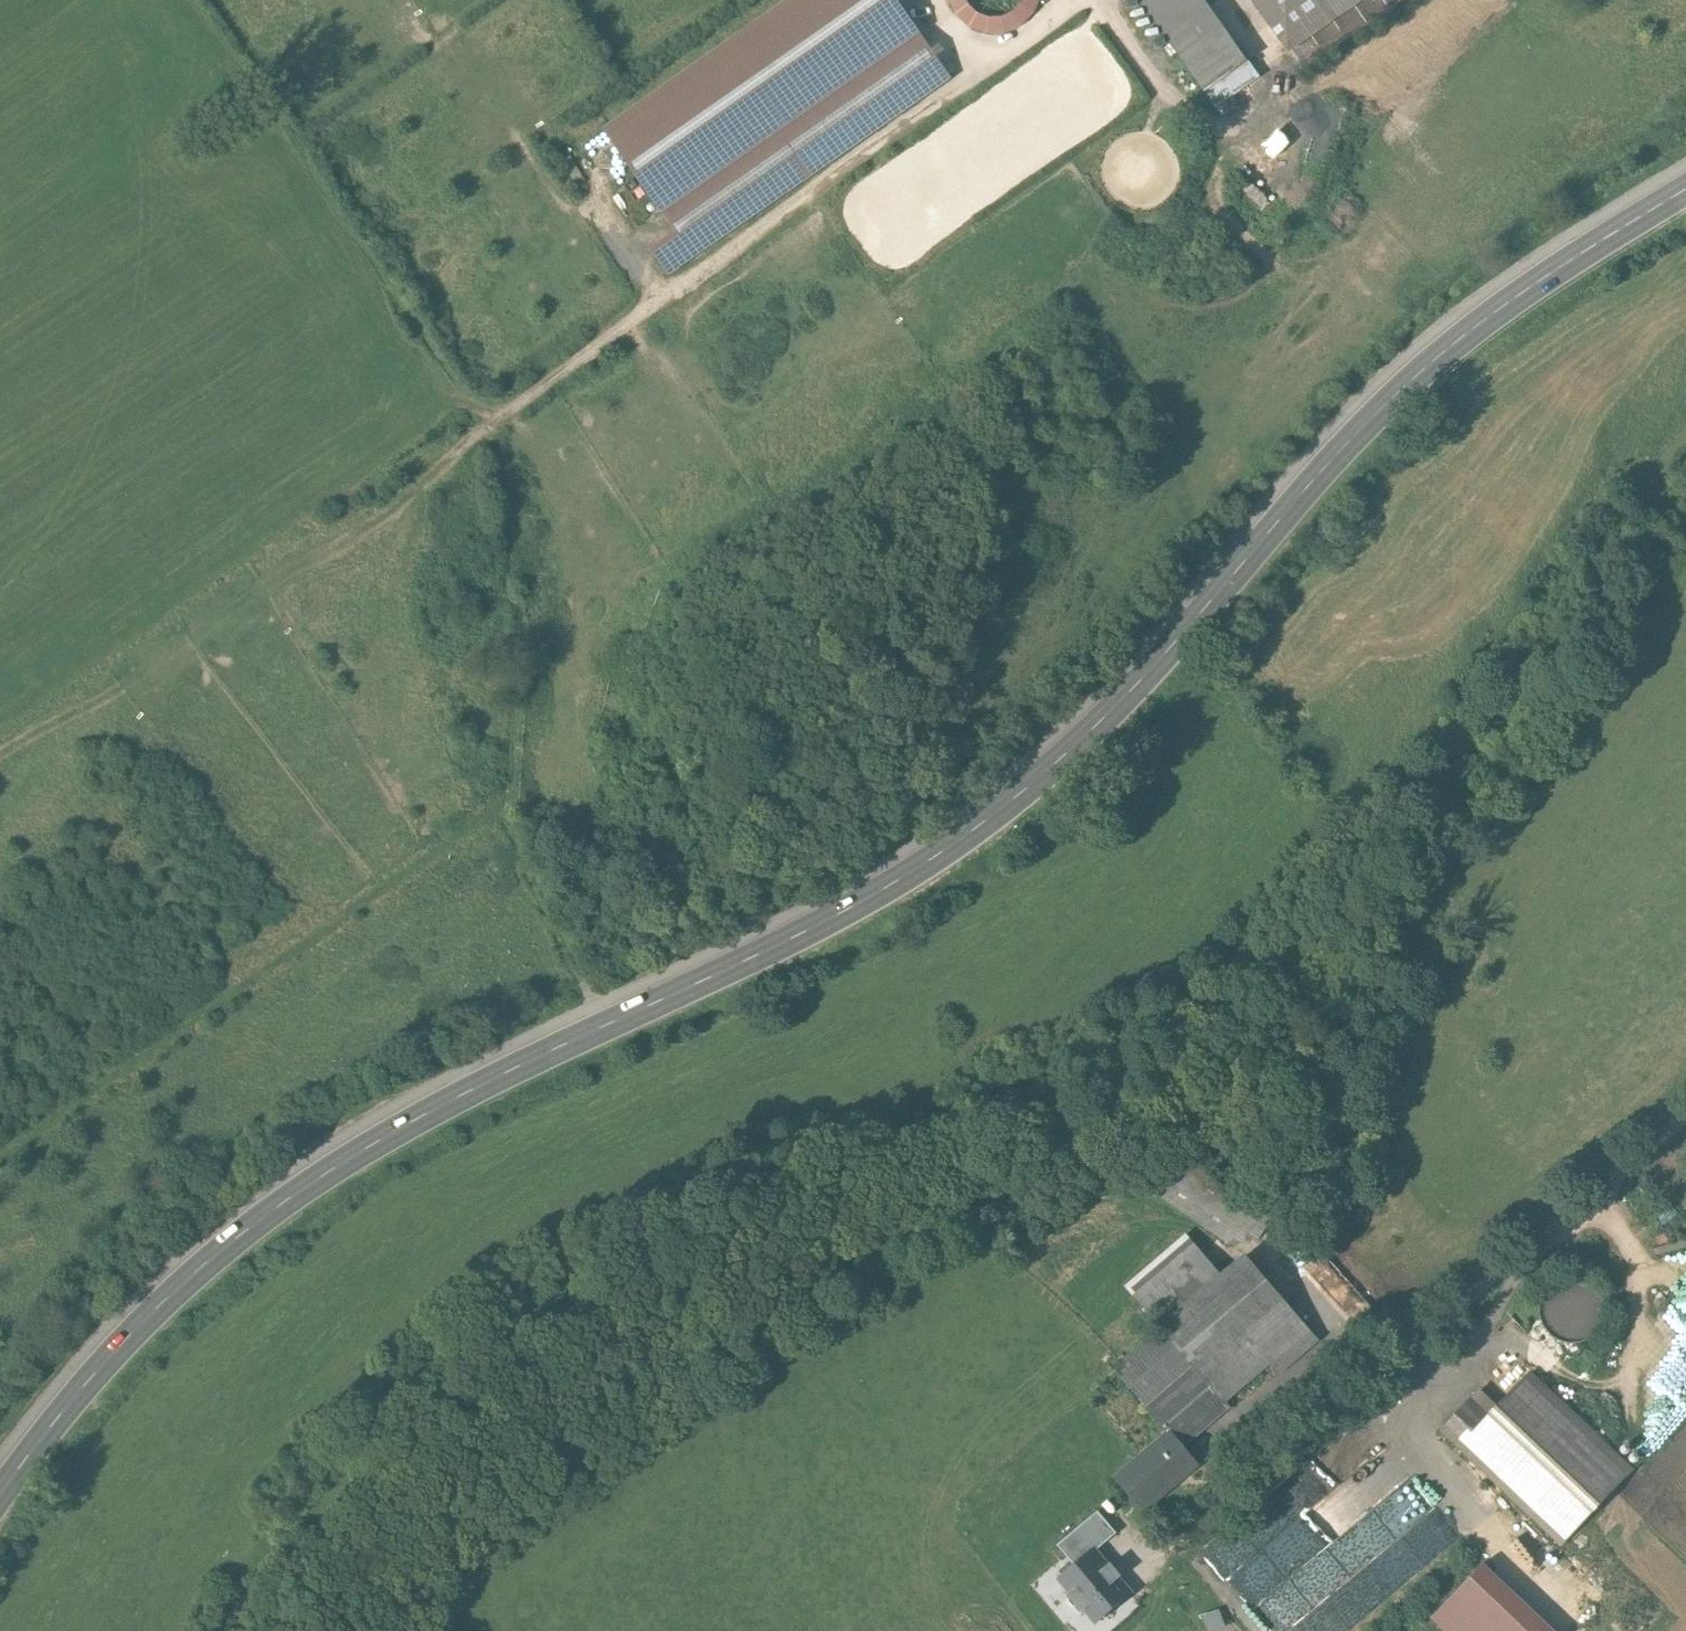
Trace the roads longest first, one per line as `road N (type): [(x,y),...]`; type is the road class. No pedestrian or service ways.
road 1 (secondary): [(1685,189),(1447,346),(1358,432),(1119,705),(1033,785),(818,932),(431,1110),(265,1218),(177,1286),(35,1443),(0,1494)]
road 2 (track): [(616,1023),(508,809),(521,635),(504,579),(488,418),(426,344),(191,0)]
road 3 (residential): [(1685,1124),(1560,1240),(1193,1548)]
road 4 (track): [(488,418),(681,295),(1019,54)]
road 5 (track): [(508,809),(0,1160)]
road 6 (track): [(1071,1630),(1160,1557),(1182,1544),(1193,1548)]

